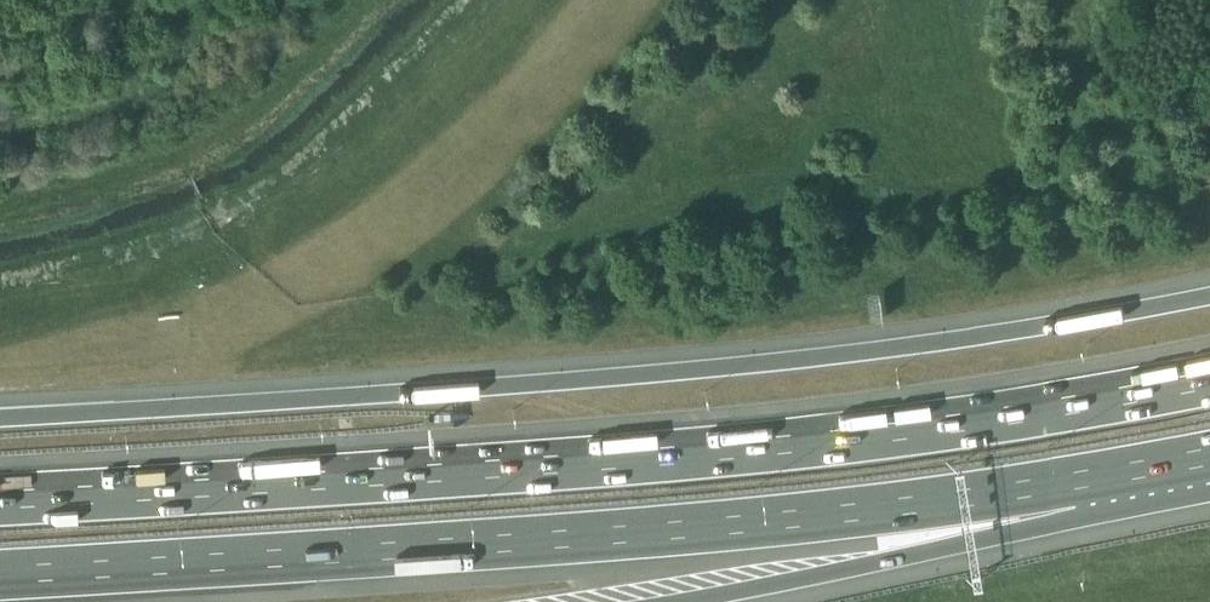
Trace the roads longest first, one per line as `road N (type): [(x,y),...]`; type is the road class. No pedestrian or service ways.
road 1 (motorway): [(1209,381),(1037,417),(744,452),(0,501)]
road 2 (motorway): [(1209,296),(781,362),(0,419)]
road 3 (motorway): [(0,575),(789,520),(1061,485)]
road 4 (motorway): [(681,601),(881,562),(1061,485)]
road 5 (motorway): [(1061,485),(1209,459)]

